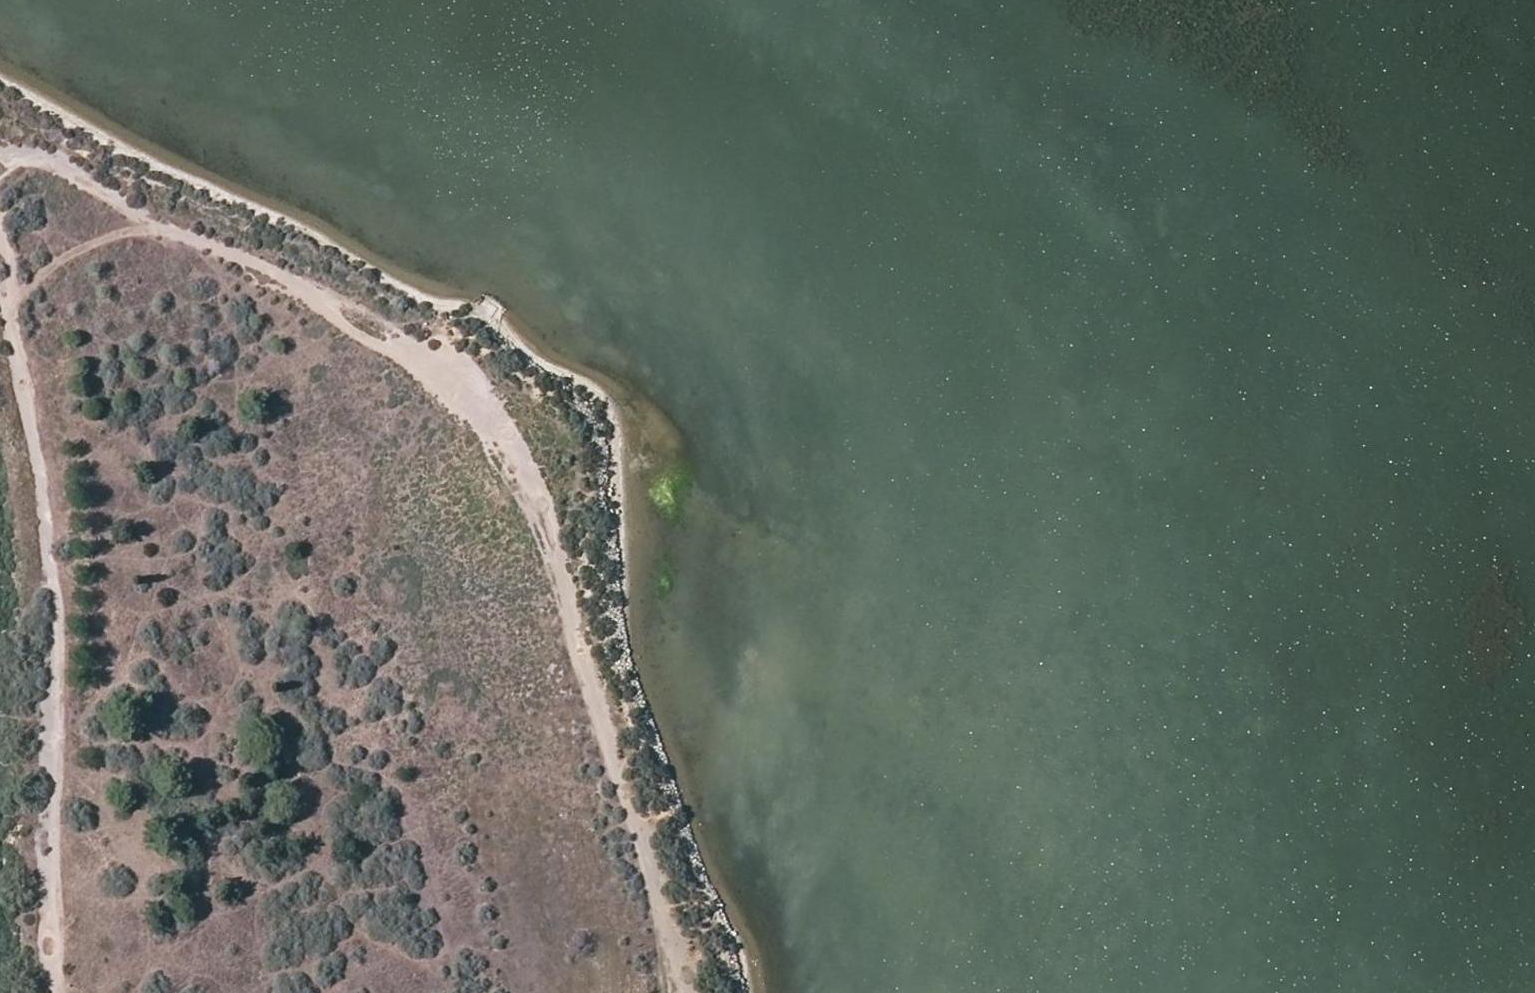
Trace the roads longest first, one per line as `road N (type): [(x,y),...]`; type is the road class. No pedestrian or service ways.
road 1 (track): [(690,992),(575,578),(495,417),(338,313),(104,186),(37,158)]
road 2 (track): [(0,259),(53,512),(53,992)]

